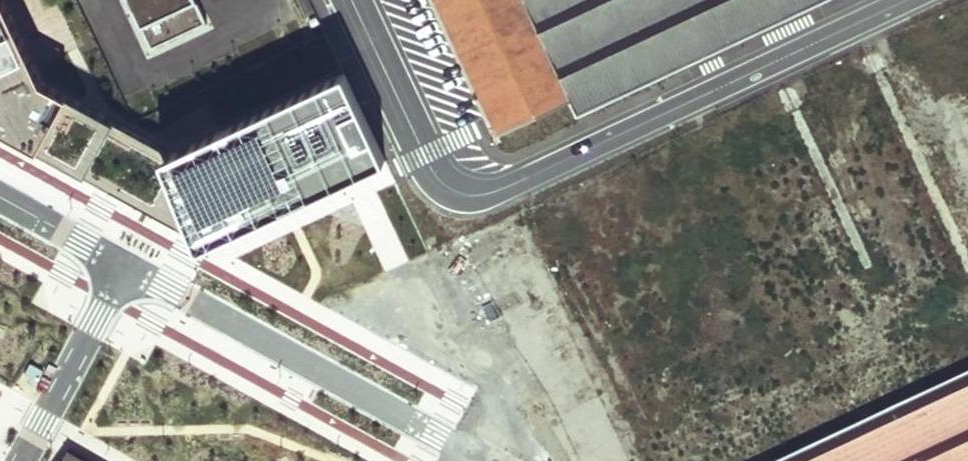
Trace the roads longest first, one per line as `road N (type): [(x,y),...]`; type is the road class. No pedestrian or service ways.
road 1 (residential): [(438,439),(126,269)]
road 2 (residential): [(126,269),(23,460)]
road 3 (residential): [(126,269),(0,199)]

